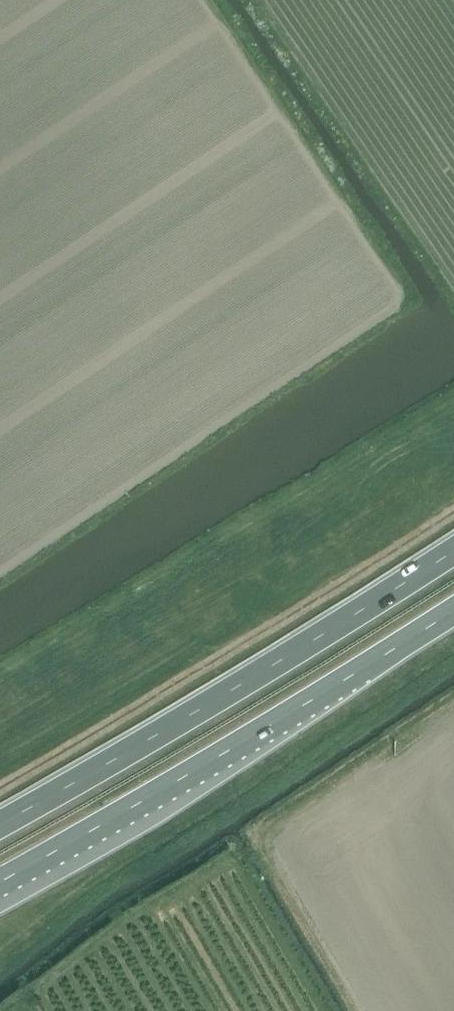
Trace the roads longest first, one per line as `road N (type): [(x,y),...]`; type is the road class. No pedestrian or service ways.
road 1 (trunk): [(453,552),(0,825)]
road 2 (trunk): [(0,880),(453,610)]

